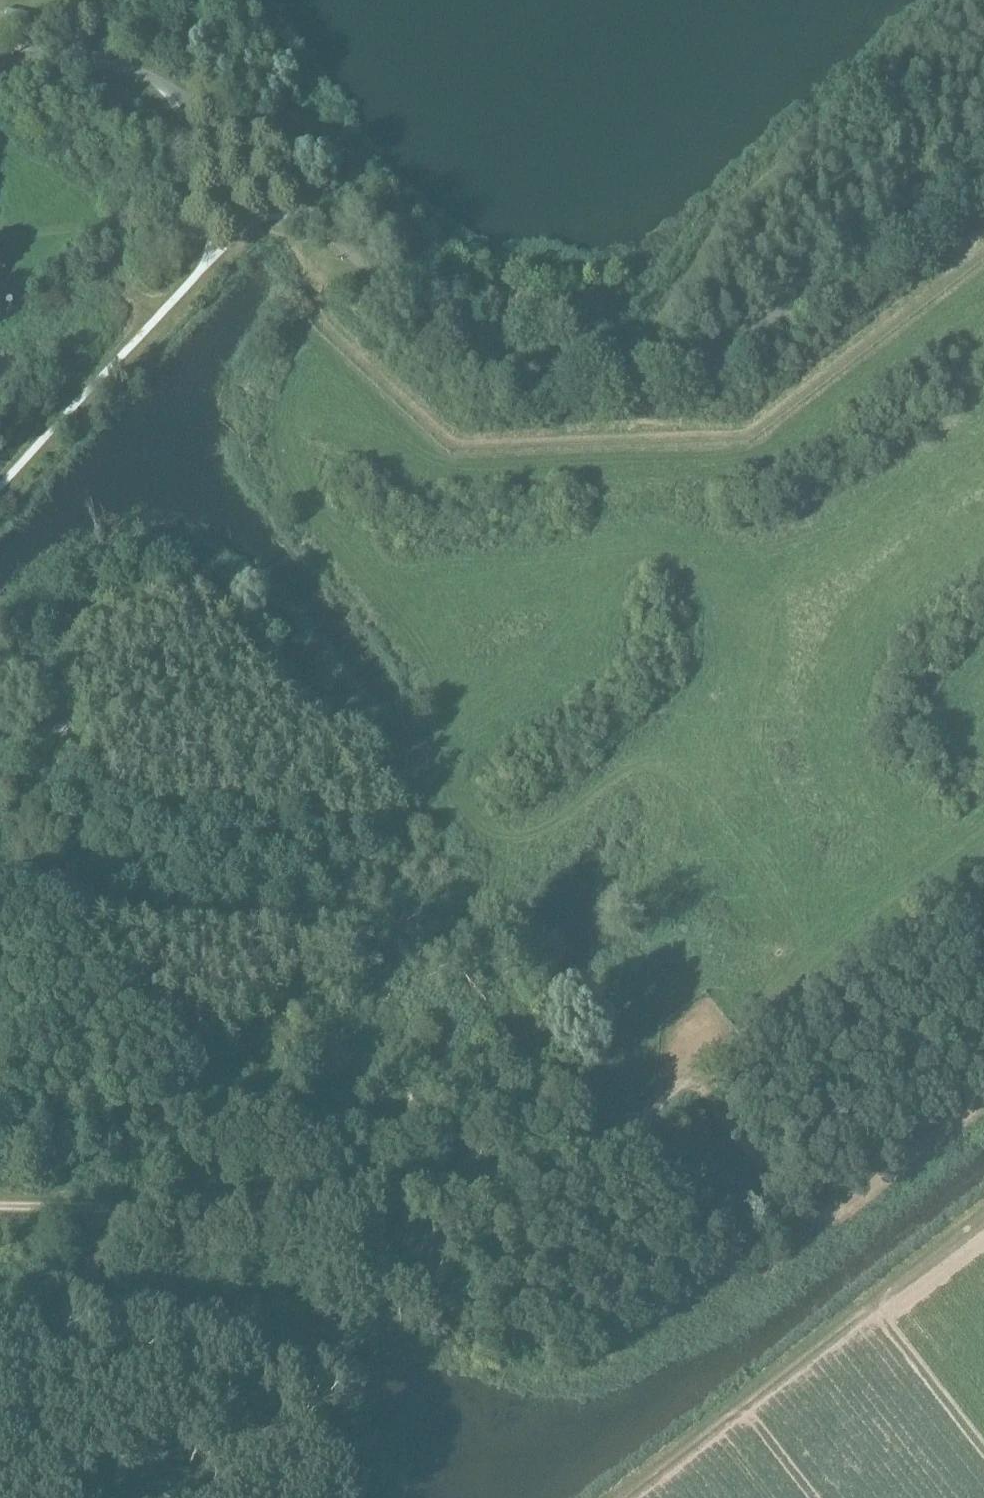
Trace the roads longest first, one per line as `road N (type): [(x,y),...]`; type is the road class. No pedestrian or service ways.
road 1 (track): [(707,1062),(602,1161),(463,1197),(0,1200)]

